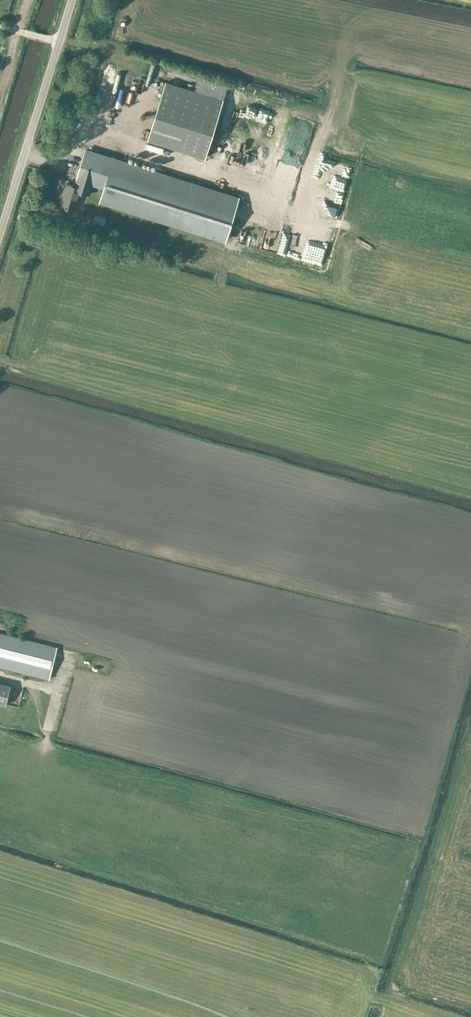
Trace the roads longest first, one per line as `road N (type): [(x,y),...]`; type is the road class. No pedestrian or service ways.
road 1 (unclassified): [(0,237),(73,0)]

